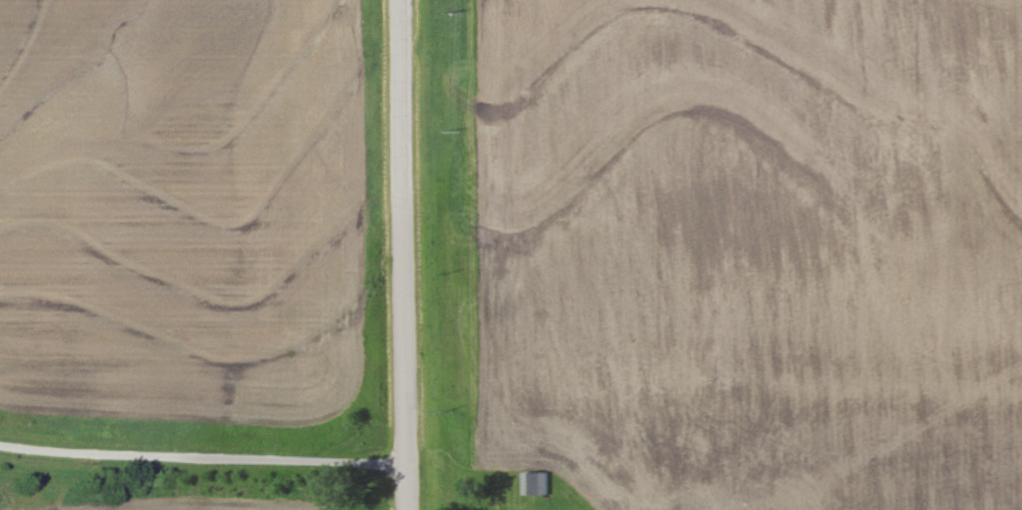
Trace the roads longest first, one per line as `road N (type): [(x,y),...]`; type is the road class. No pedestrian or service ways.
road 1 (tertiary): [(402,509),(397,0)]

